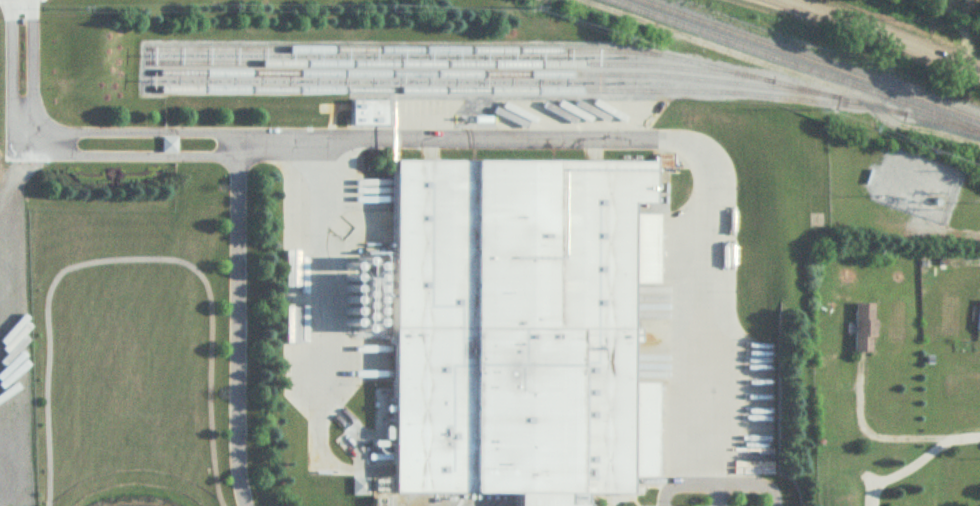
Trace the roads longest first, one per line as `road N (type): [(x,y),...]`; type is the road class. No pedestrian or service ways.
road 1 (residential): [(773,0),(979,78)]

